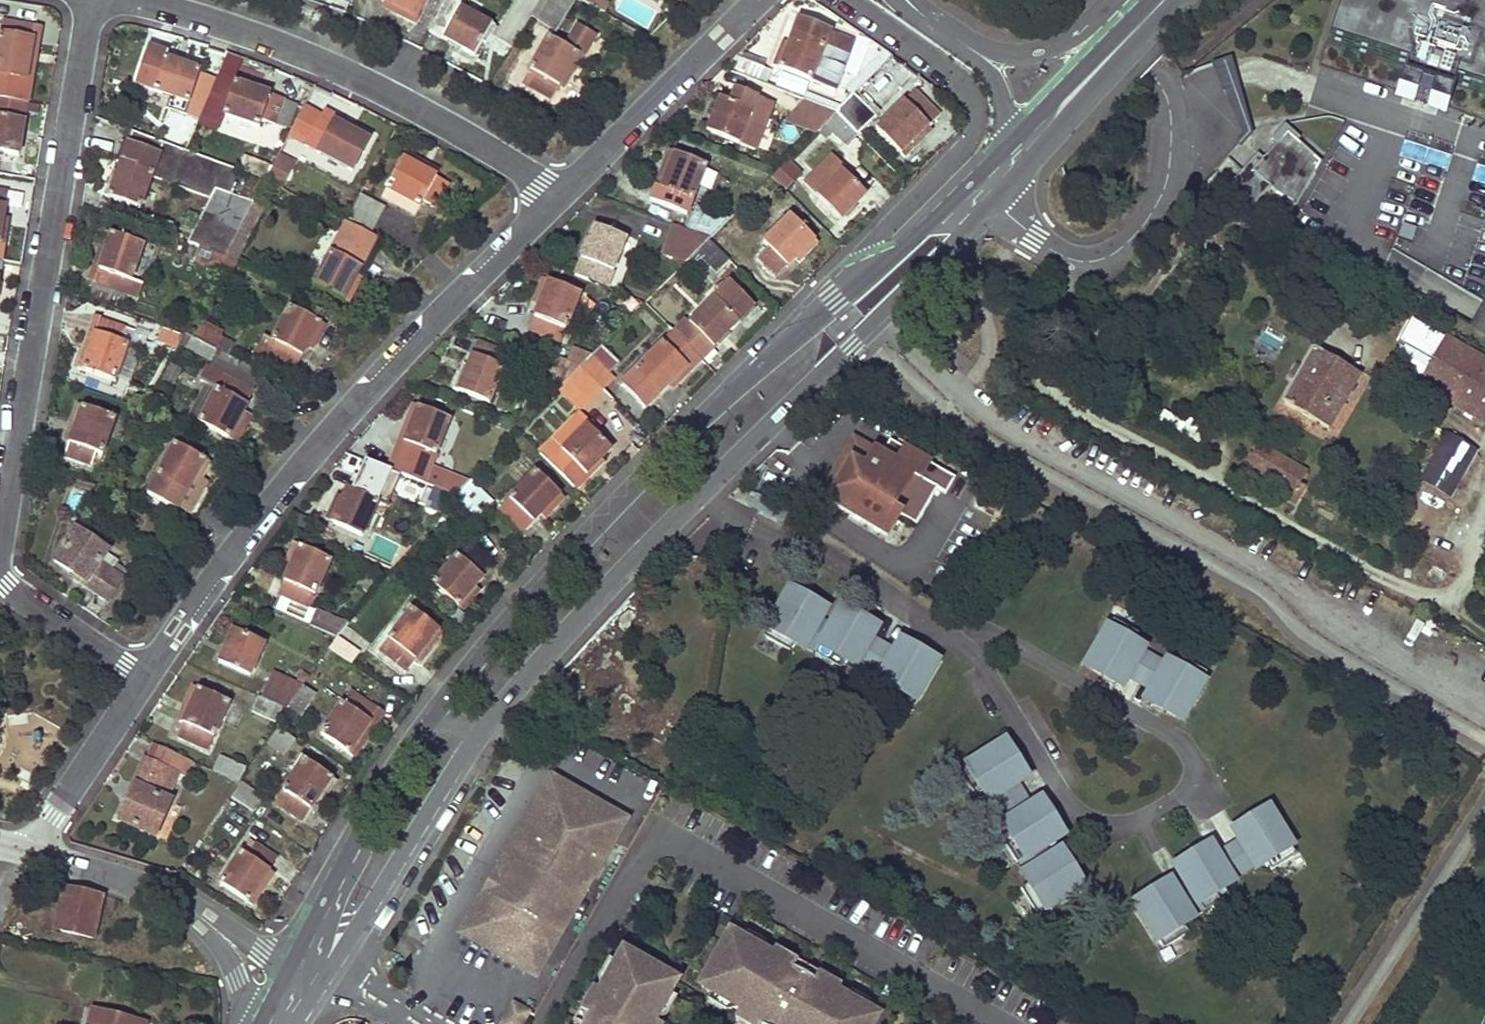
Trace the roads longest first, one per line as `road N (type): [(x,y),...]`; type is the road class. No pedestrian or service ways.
road 1 (secondary): [(302,1009),(475,736),(520,680),(992,198)]
road 2 (secondary): [(851,285),(682,439),(473,667),(370,810),(291,962)]
road 3 (residential): [(563,191),(349,415),(248,531),(142,677)]
road 4 (residential): [(0,541),(91,0)]
road 5 (residential): [(161,0),(341,63),(450,119),(563,191)]
road 6 (residential): [(844,0),(967,87),(982,117),(964,153),(870,248),(851,285)]
road 7 (residential): [(992,198),(1053,247),(1082,254),(1125,239),(1156,206),(1174,160),(1174,114),(1167,77),(1157,66)]
road 8 (secondary): [(992,198),(1179,0)]
road 9 (residential): [(755,0),(563,191)]
road 10 (residential): [(142,677),(27,852)]
road 11 (residential): [(142,677),(4,586),(0,573)]
road 12 (residential): [(27,852),(121,871),(192,907)]
road 13 (secondary): [(1115,32),(1004,149)]
road 14 (secondary): [(972,180),(851,285)]
road 15 (unclassified): [(1115,32),(1010,58),(963,43)]
road 16 (residential): [(192,907),(236,977),(242,1023)]

